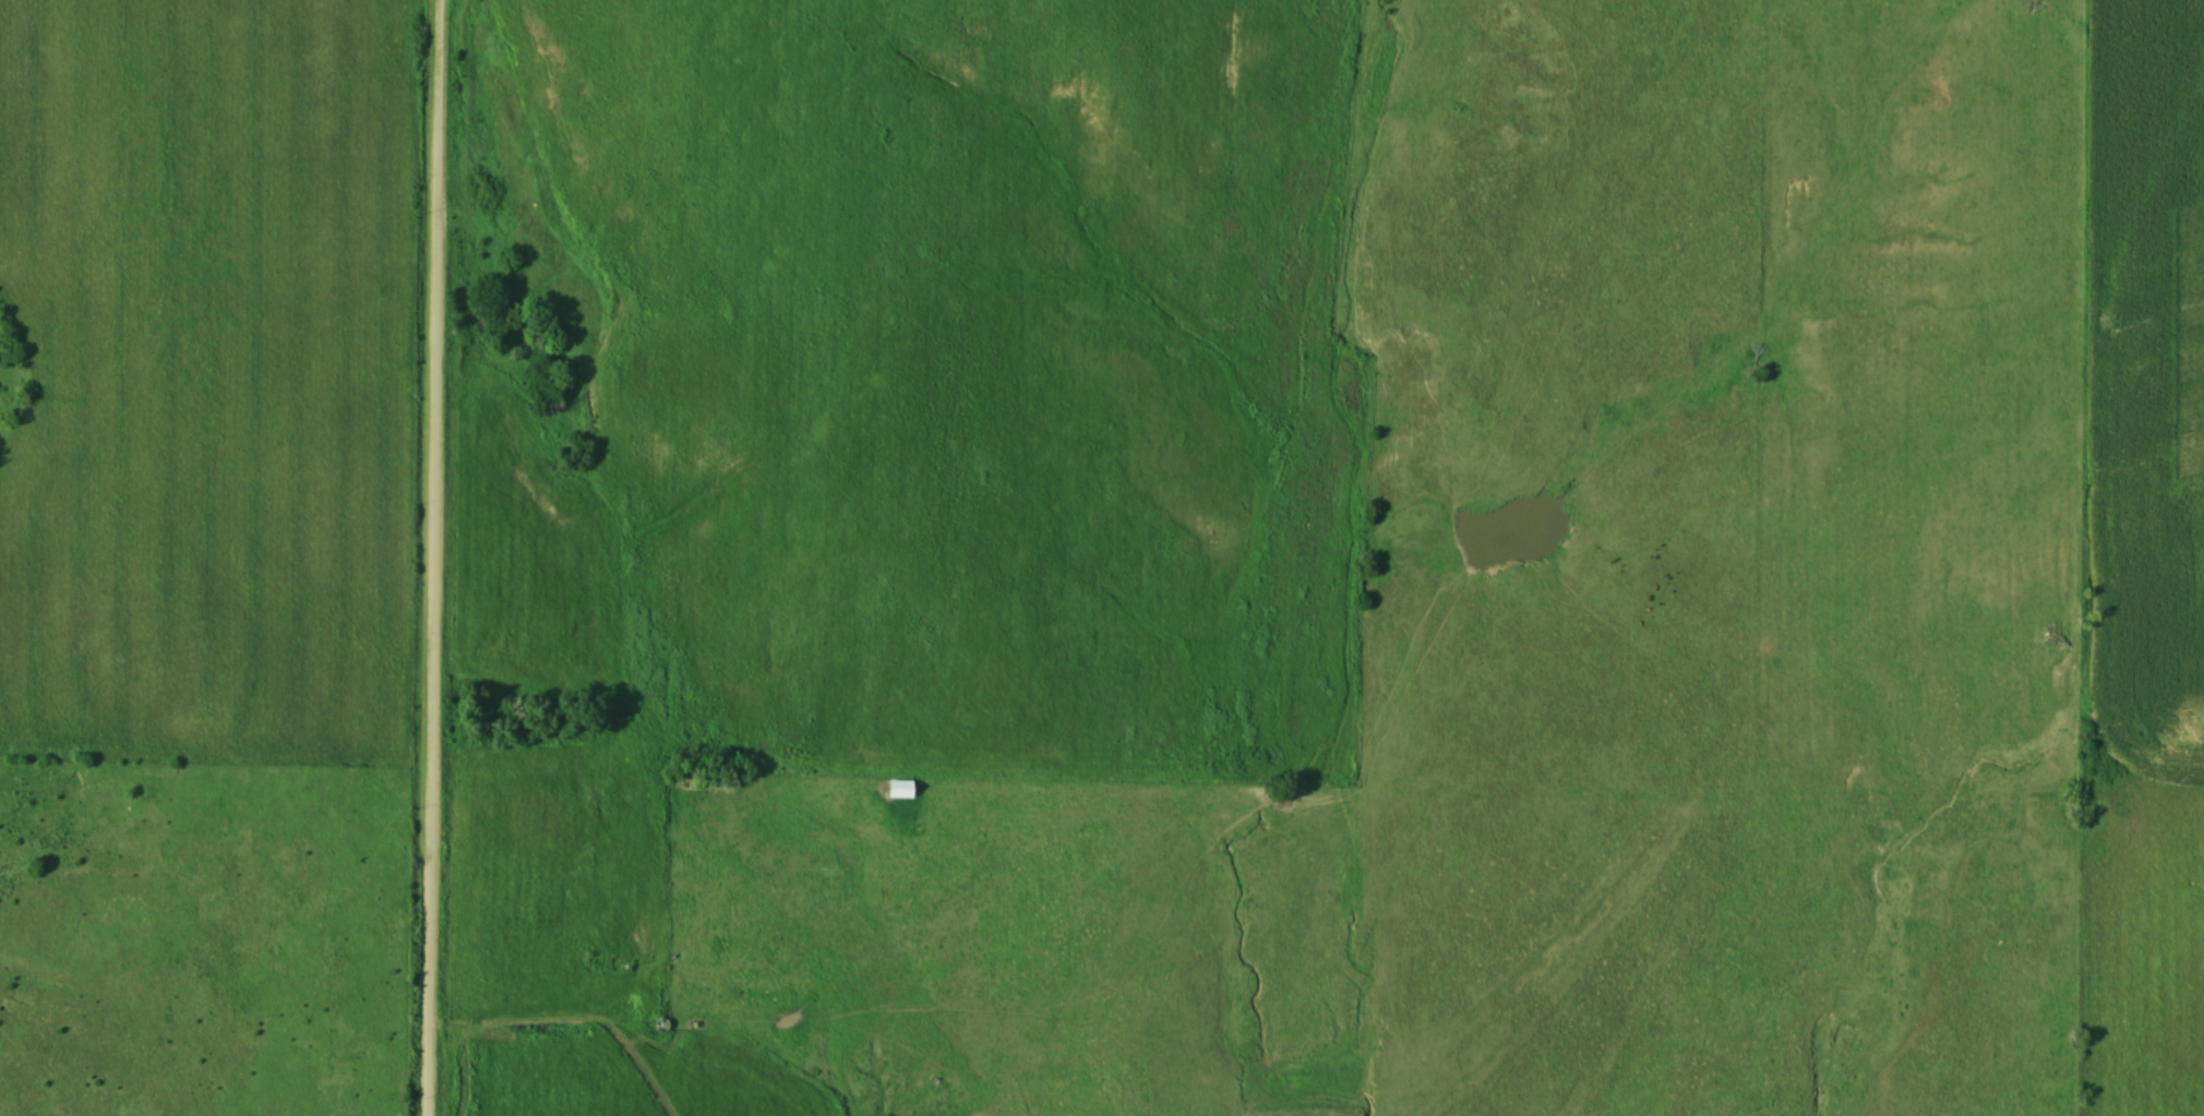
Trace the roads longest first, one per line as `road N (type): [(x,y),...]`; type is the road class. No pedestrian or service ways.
road 1 (residential): [(423,1115),(436,0)]

